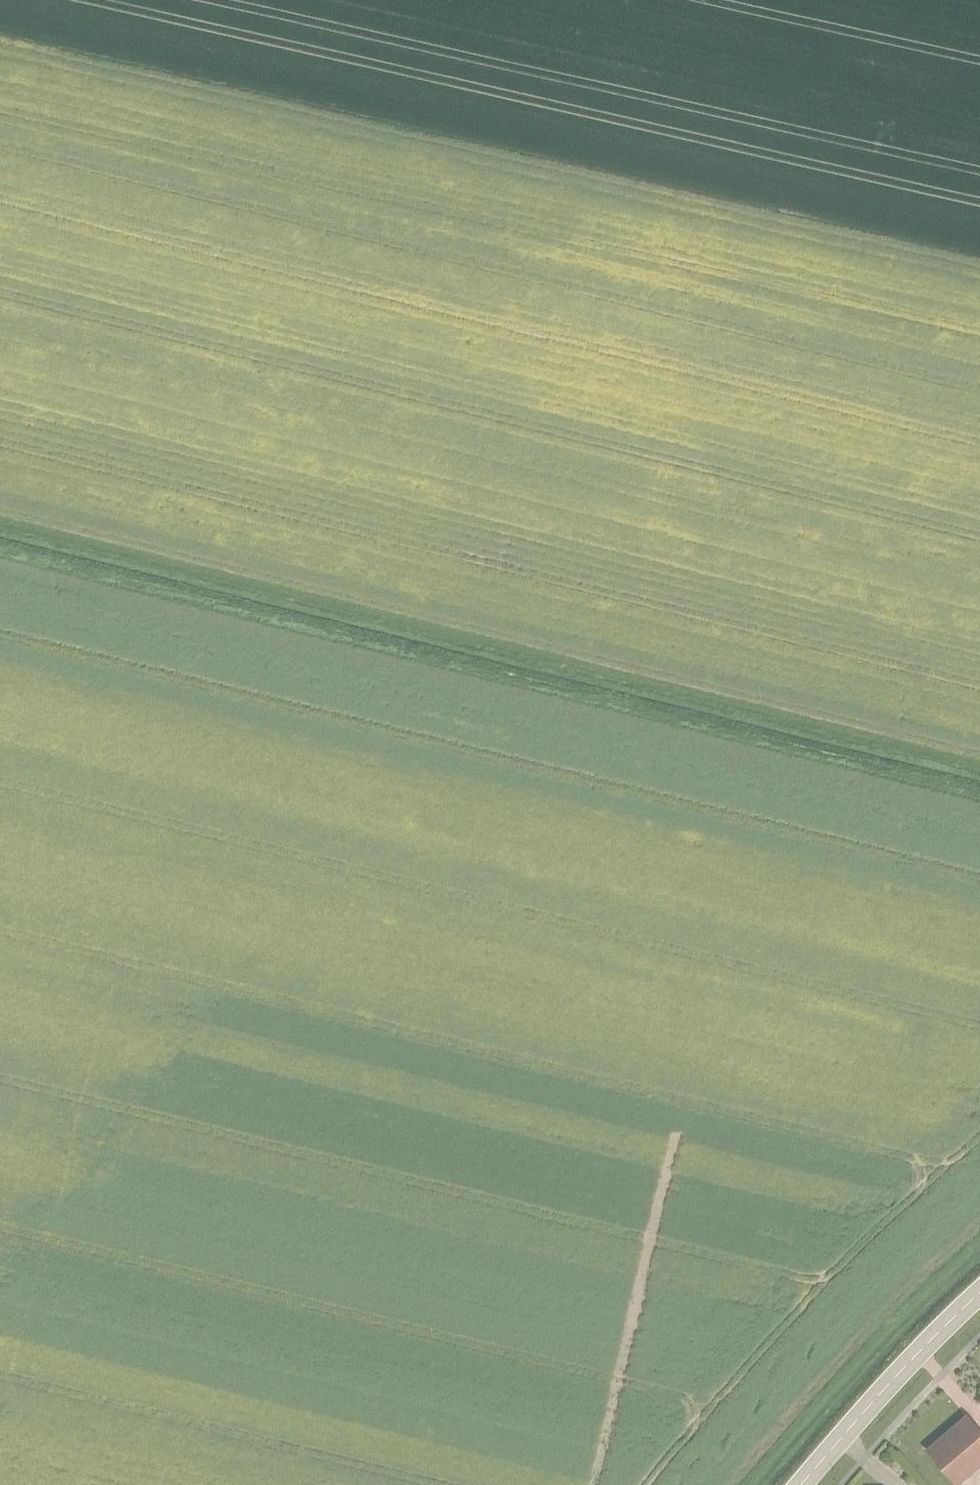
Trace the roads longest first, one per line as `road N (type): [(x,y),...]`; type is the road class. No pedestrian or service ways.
road 1 (secondary): [(802,1484),(979,1294)]

